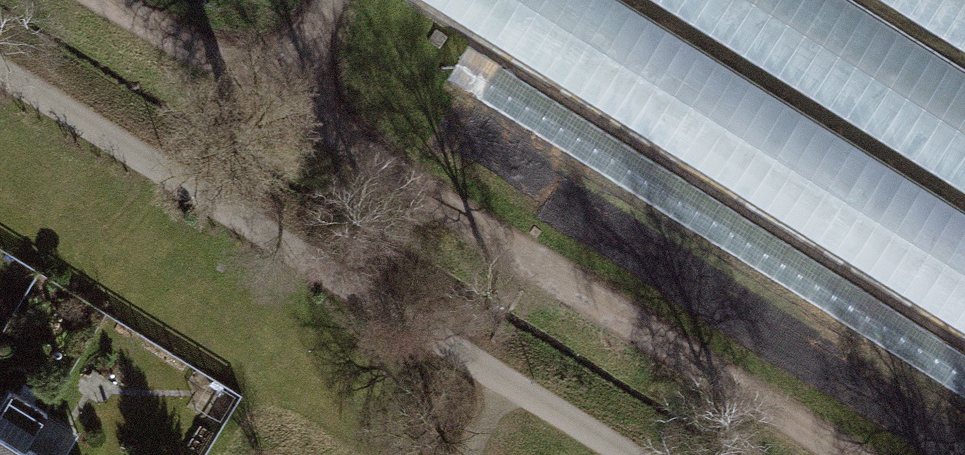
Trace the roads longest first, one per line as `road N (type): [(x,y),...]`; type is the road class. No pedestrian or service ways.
road 1 (track): [(102,0),(844,454)]
road 2 (track): [(613,454),(0,71)]
road 3 (track): [(283,110),(339,0)]

